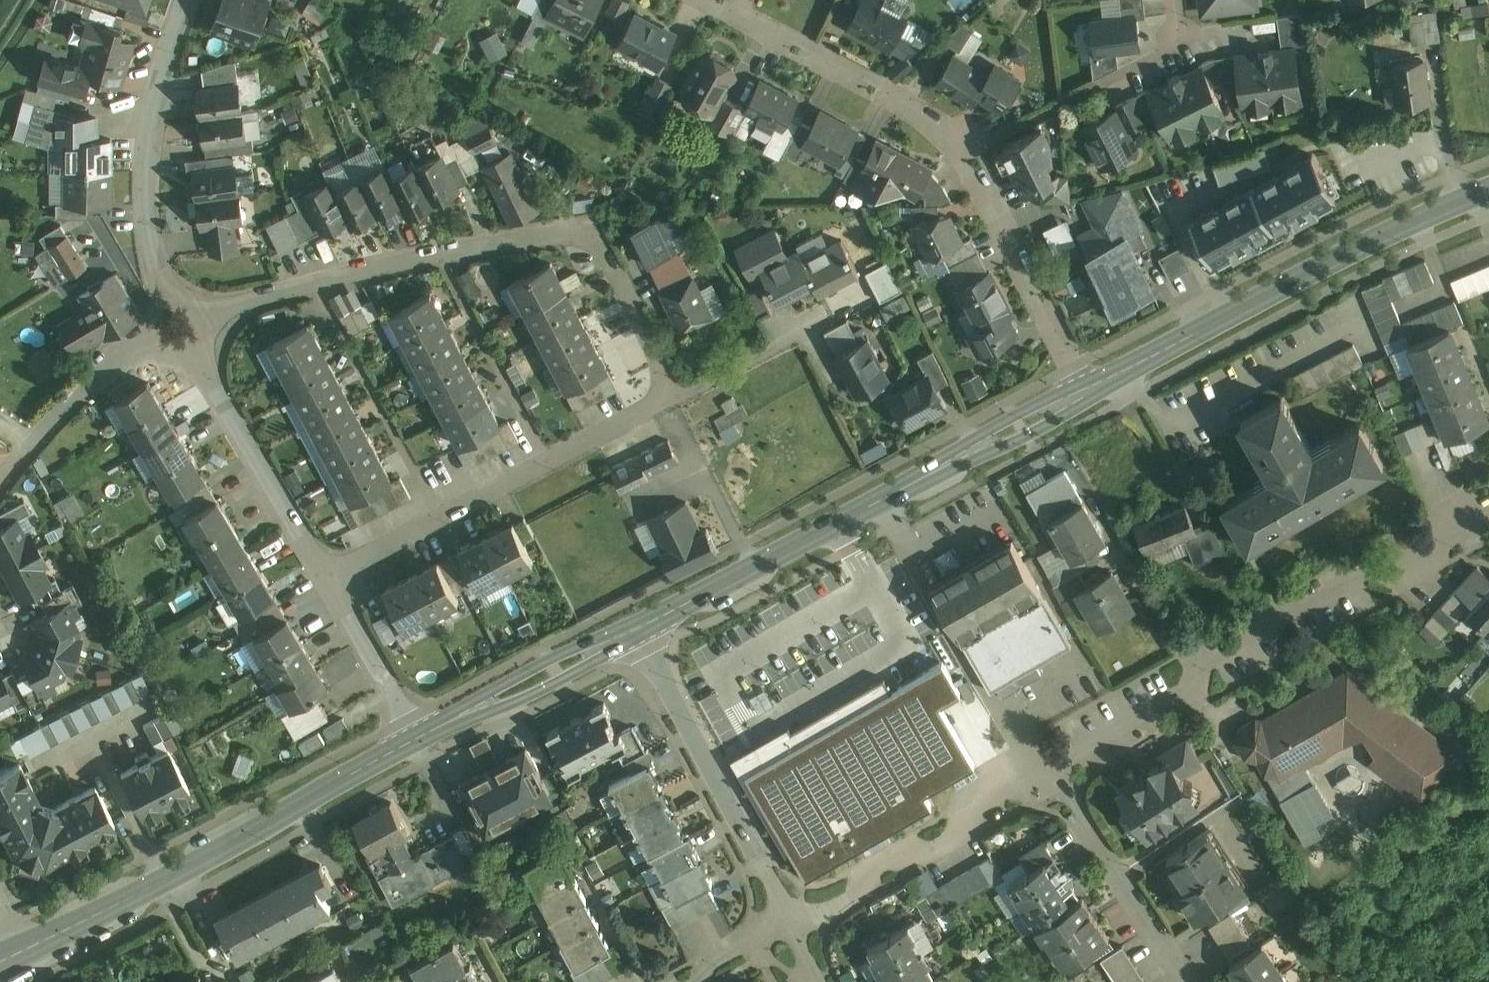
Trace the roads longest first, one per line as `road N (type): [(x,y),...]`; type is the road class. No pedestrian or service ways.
road 1 (residential): [(1091,389),(967,154),(917,110),(720,0)]
road 2 (secondary): [(637,629),(1091,389)]
road 3 (residential): [(1053,769),(1346,585),(1488,516)]
road 4 (secondary): [(24,951),(418,739)]
road 5 (secondary): [(1129,368),(1488,190)]
road 6 (residential): [(182,327),(151,242),(146,170),(160,89),(188,0)]
road 7 (residential): [(679,398),(605,249),(589,236),(569,232),(441,256)]
road 8 (residential): [(792,927),(637,629)]
road 9 (residential): [(792,927),(1053,769)]
road 10 (residential): [(327,578),(182,327)]
road 11 (residential): [(1129,368),(1157,412),(1182,422),(1363,326)]
road 12 (residential): [(318,284),(440,519)]
road 13 (residential): [(1189,981),(1053,769)]
road 14 (secondary): [(418,739),(637,629)]
road 15 (residential): [(182,327),(93,377),(0,483)]
road 16 (residential): [(441,256),(548,461)]
road 17 (residential): [(418,739),(327,578)]
road 18 (residential): [(679,398),(830,314)]
road 19 (residential): [(548,461),(679,398)]
road 20 (residential): [(318,284),(182,327)]
road 21 (residential): [(327,578),(440,519)]
road 22 (residential): [(441,256),(318,284)]
road 23 (residential): [(440,519),(548,461)]

